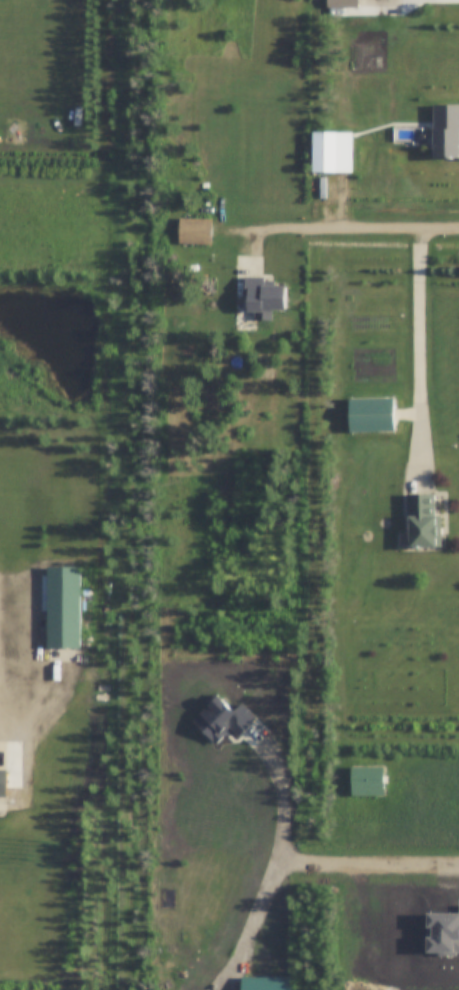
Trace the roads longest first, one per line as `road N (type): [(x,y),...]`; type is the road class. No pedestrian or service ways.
road 1 (residential): [(458,223),(257,226)]

